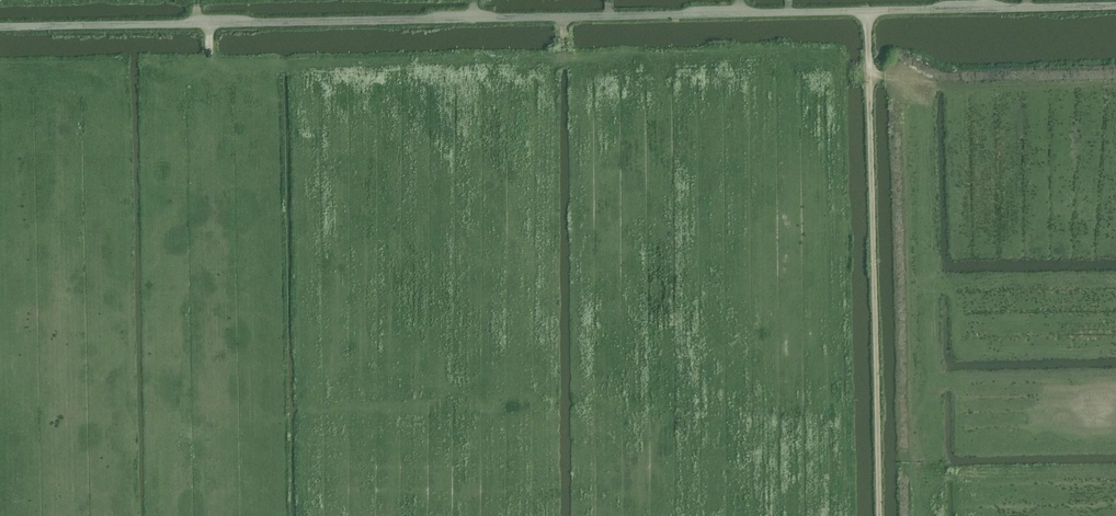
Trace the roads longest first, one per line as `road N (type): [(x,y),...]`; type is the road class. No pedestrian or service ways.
road 1 (unclassified): [(0,27),(1115,6)]
road 2 (track): [(879,515),(867,11)]

